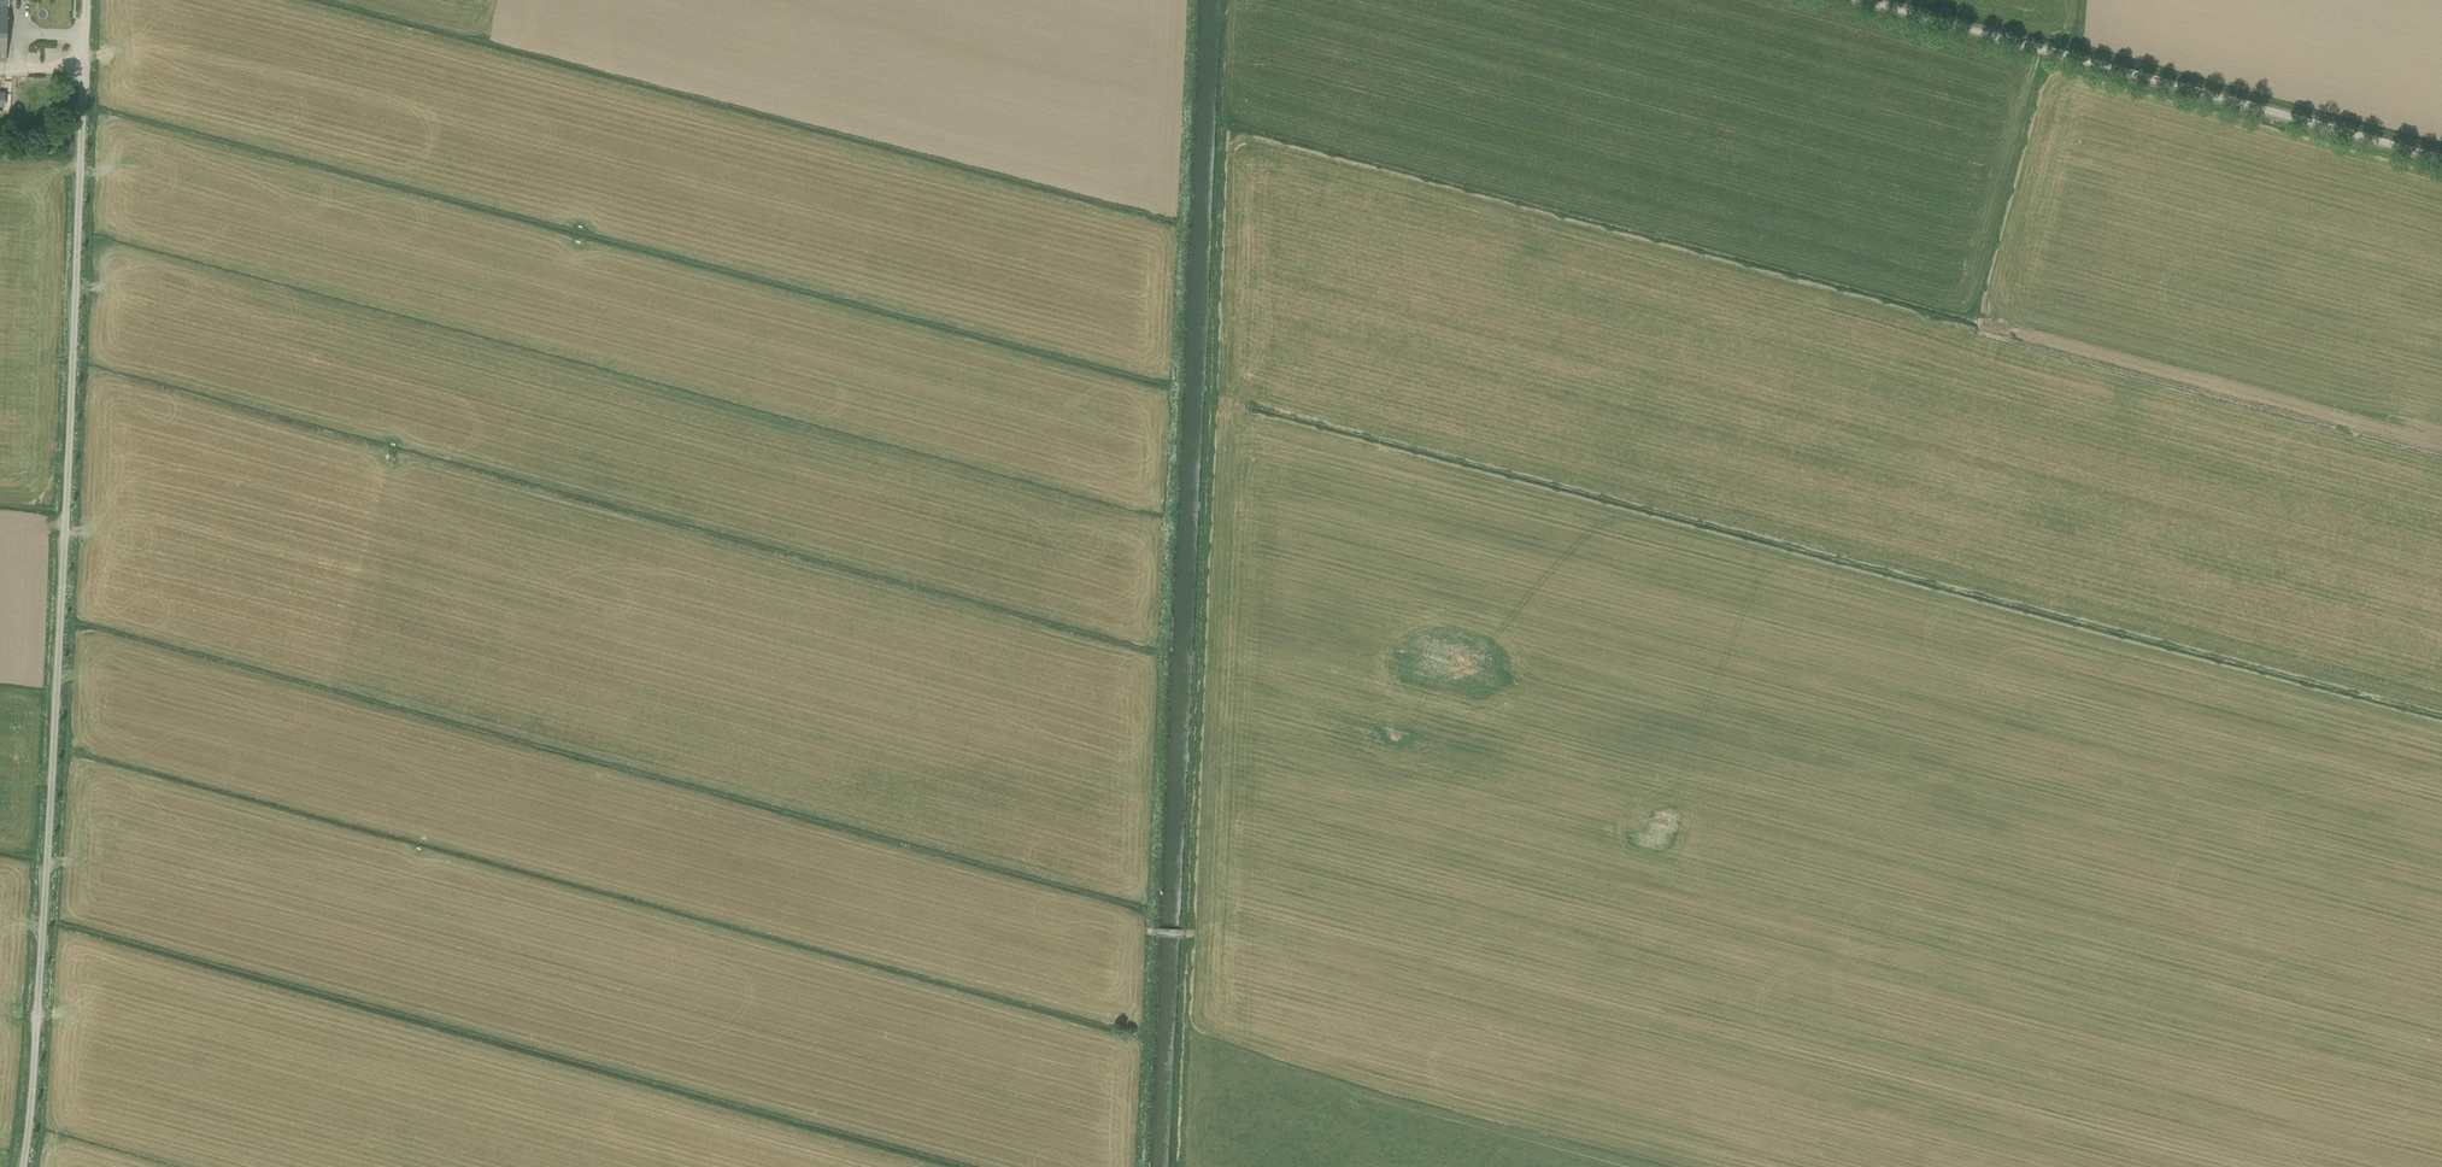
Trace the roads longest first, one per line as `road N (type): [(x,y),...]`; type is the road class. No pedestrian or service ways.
road 1 (unclassified): [(22,1166),(41,979),(87,0)]
road 2 (unclassified): [(2441,156),(1872,0)]

